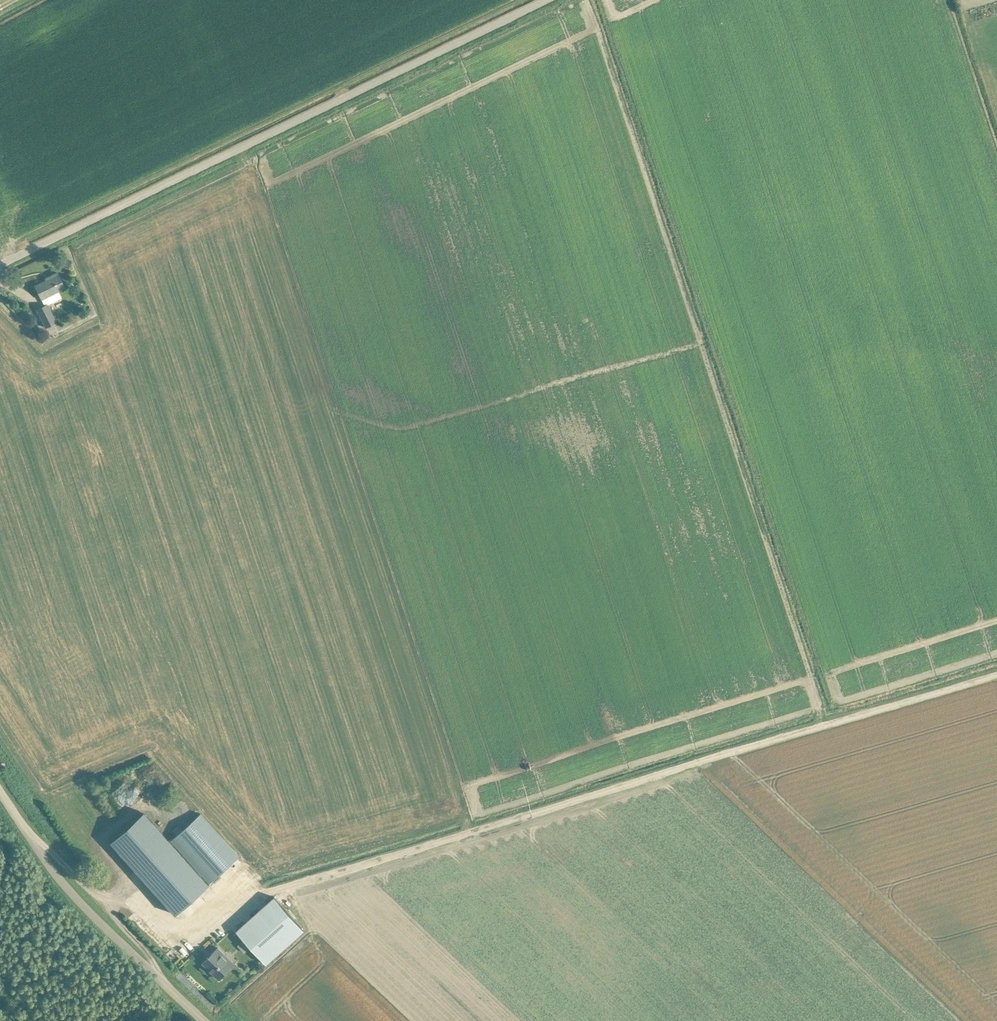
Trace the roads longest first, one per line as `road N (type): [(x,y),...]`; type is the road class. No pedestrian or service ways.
road 1 (track): [(99,897),(147,897),(190,937),(257,892),(996,676)]
road 2 (unclassified): [(0,266),(551,0)]
road 3 (unclassified): [(203,1020),(58,877),(0,790)]

